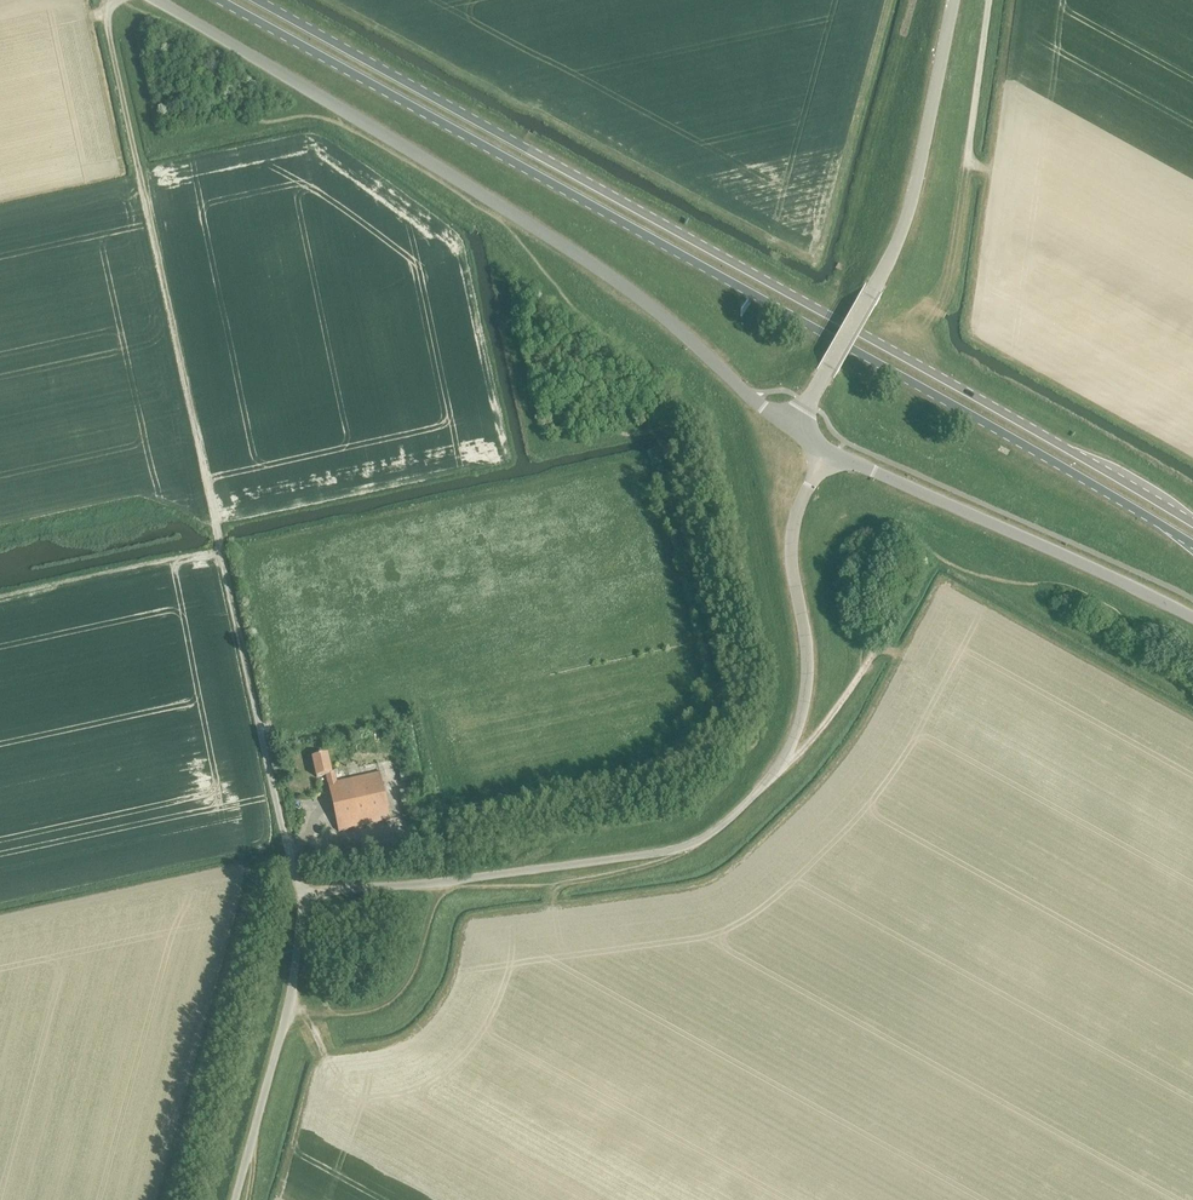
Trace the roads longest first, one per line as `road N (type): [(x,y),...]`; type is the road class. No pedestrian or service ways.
road 1 (primary): [(219,0),(1192,546)]
road 2 (primary): [(1192,524),(255,0)]
road 3 (unclassified): [(301,895),(111,42),(111,0)]
road 4 (unclassified): [(301,895),(661,853),(718,828),(759,792),(794,741),(807,662),(792,544),(800,507),(832,455)]
road 5 (unclassified): [(794,431),(649,306),(563,246),(158,0)]
road 6 (unclassified): [(794,431),(905,224),(952,0)]
road 7 (track): [(694,843),(643,867),(563,885),(445,883),(405,990),(366,1013),(336,1012)]
road 8 (unclassified): [(1192,619),(832,455)]
road 9 (unclassified): [(235,1199),(288,1009),(301,895)]
road 10 (track): [(892,653),(873,656),(809,743),(776,771)]

